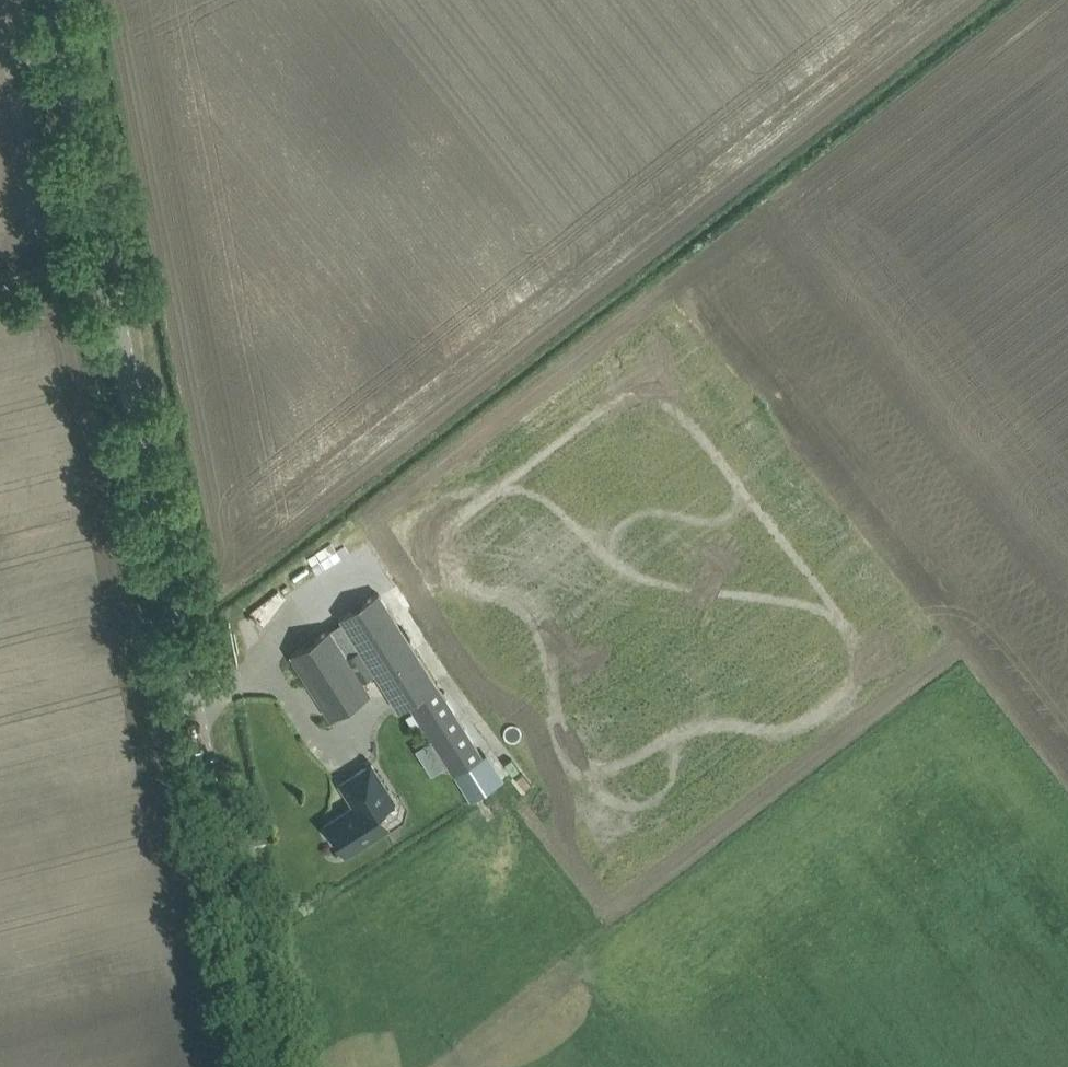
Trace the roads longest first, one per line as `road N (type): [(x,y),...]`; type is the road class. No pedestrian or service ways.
road 1 (unclassified): [(270,1066),(56,0)]

